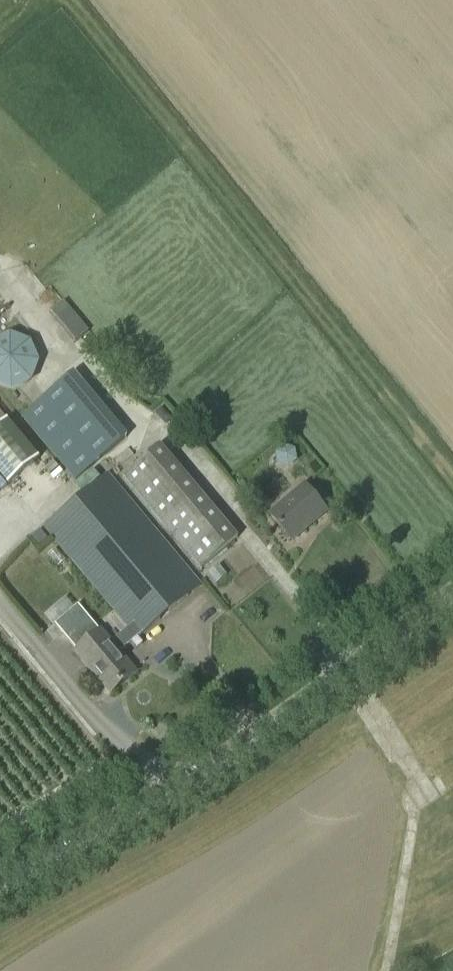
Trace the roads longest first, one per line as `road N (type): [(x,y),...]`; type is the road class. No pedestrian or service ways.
road 1 (secondary): [(0,880),(201,770),(452,594)]
road 2 (track): [(386,970),(424,789),(350,668)]

